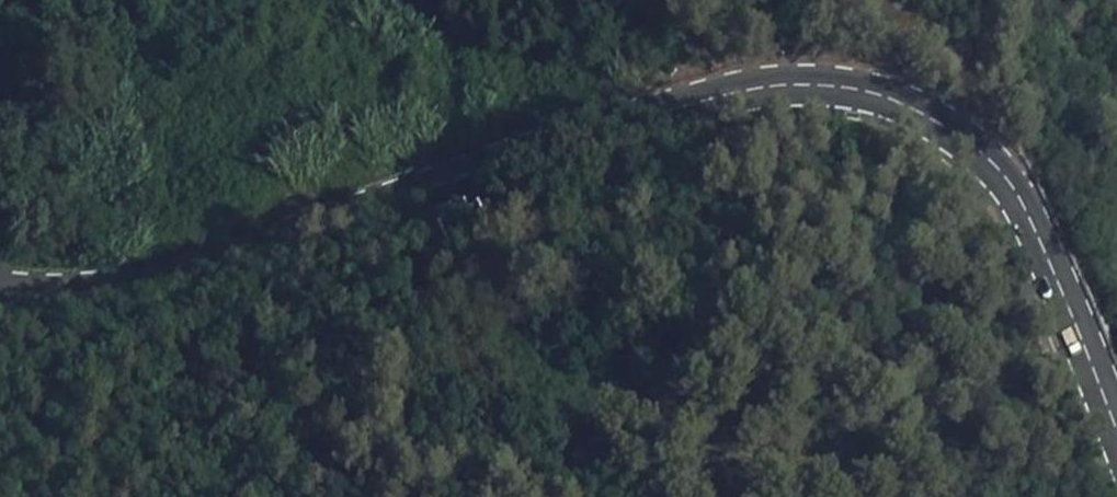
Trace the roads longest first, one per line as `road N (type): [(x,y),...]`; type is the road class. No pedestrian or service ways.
road 1 (secondary): [(0,291),(85,289),(163,272),(674,108),(765,85),(831,85),(899,99),(971,140),(1016,194),(1116,433)]
road 2 (track): [(819,496),(615,417),(454,244)]

